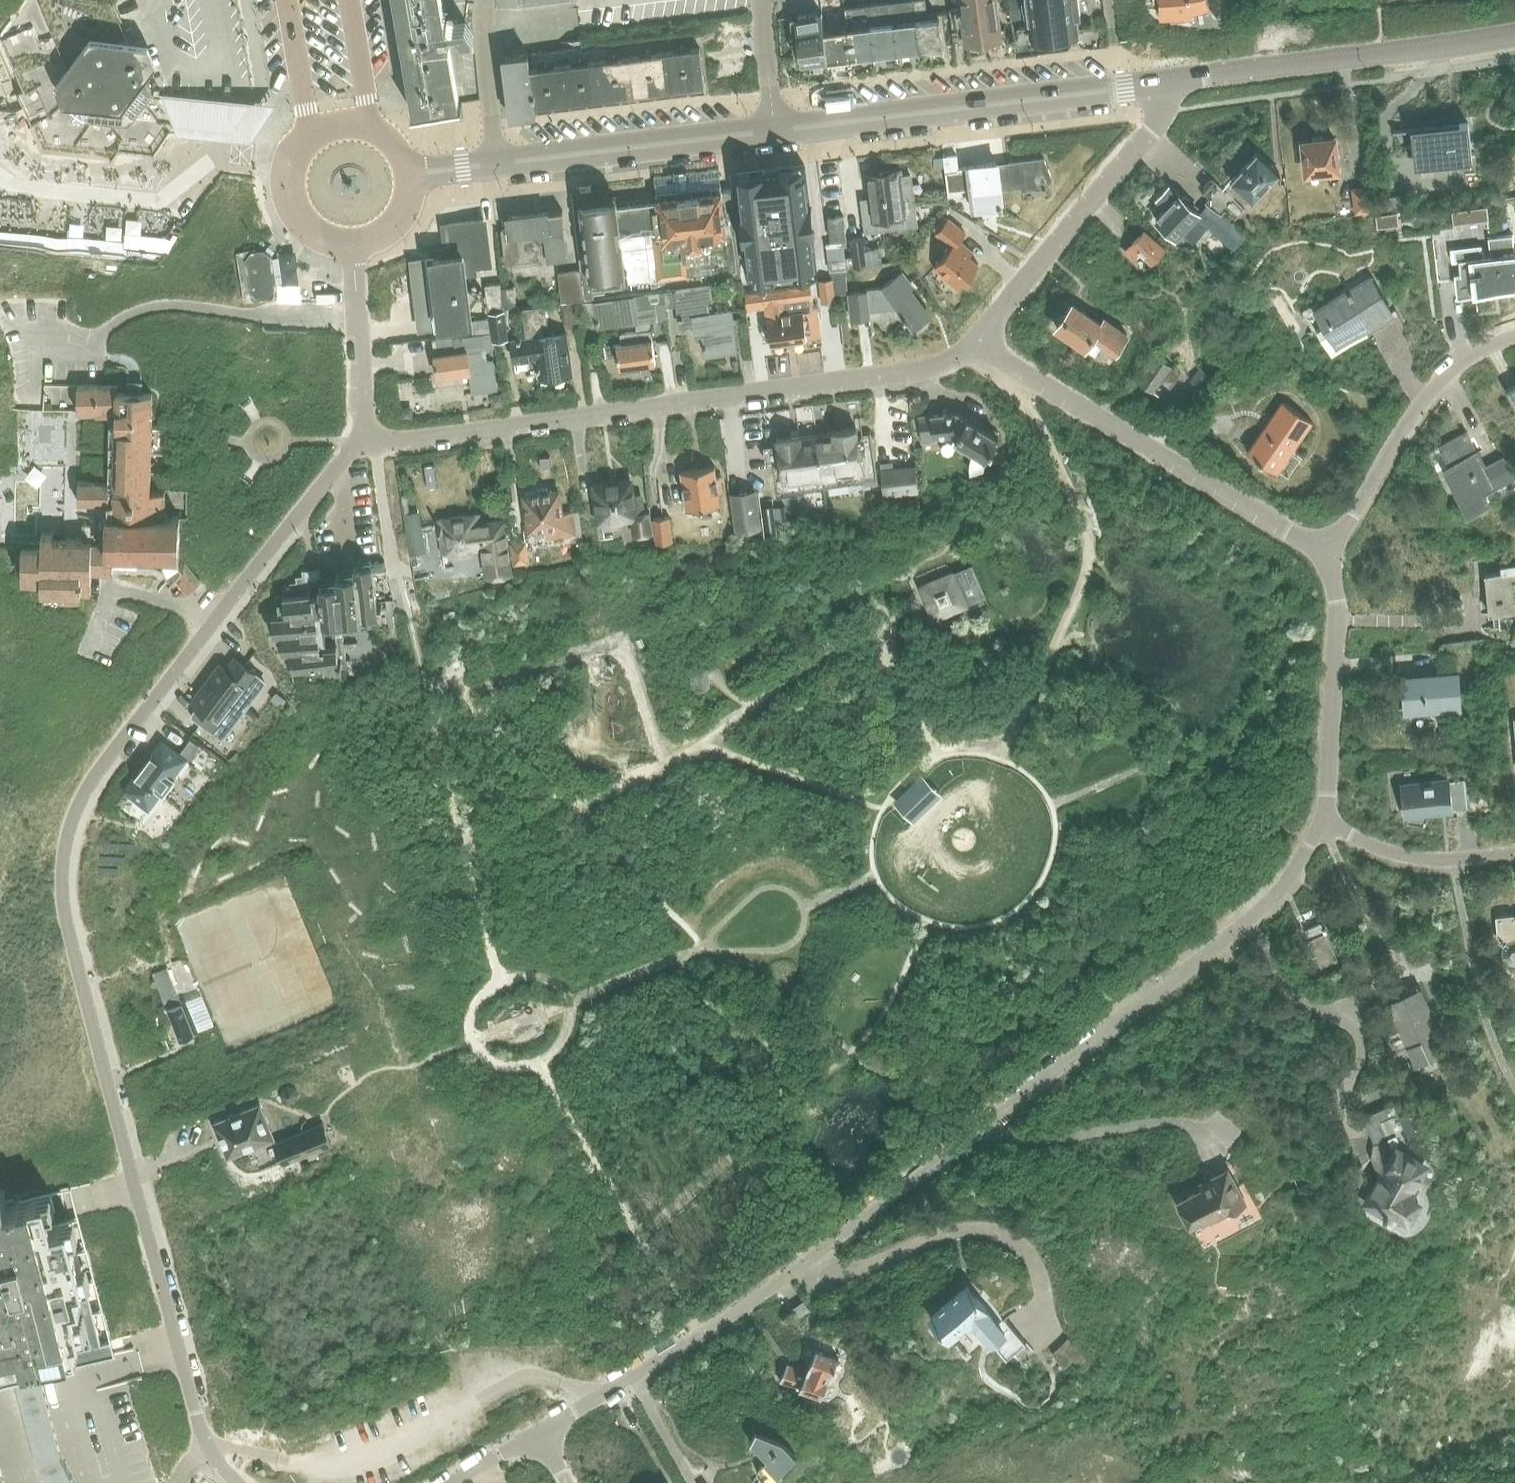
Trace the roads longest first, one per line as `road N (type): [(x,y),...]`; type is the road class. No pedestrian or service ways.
road 1 (residential): [(356,440),(107,760),(80,802),(65,851),(66,914),(197,1414),(214,1456),(237,1482)]
road 2 (residential): [(453,1482),(703,1334),(813,1255),(1248,922),(1286,883),(1321,825)]
road 3 (residential): [(356,440),(905,369),(972,346)]
road 4 (residential): [(1320,551),(972,346)]
road 5 (secondary): [(777,132),(1169,84)]
road 6 (secondary): [(1169,84),(1514,33)]
road 7 (residential): [(972,346),(1153,128),(1169,84)]
road 8 (residential): [(1320,551),(1433,389),(1477,352),(1514,336)]
road 9 (secondary): [(500,164),(777,132)]
road 10 (residential): [(1321,825),(1337,621),(1320,551)]
road 11 (residential): [(356,440),(365,406),(355,243)]
road 12 (residential): [(1514,853),(1413,856),(1321,825)]
road 13 (residential): [(500,164),(483,0)]
road 14 (secondary): [(313,136),(294,161),(292,199),(315,233),(355,243)]
road 15 (residential): [(288,0),(313,136)]
road 16 (residential): [(777,132),(764,0)]
road 17 (residential): [(369,127),(348,0)]

